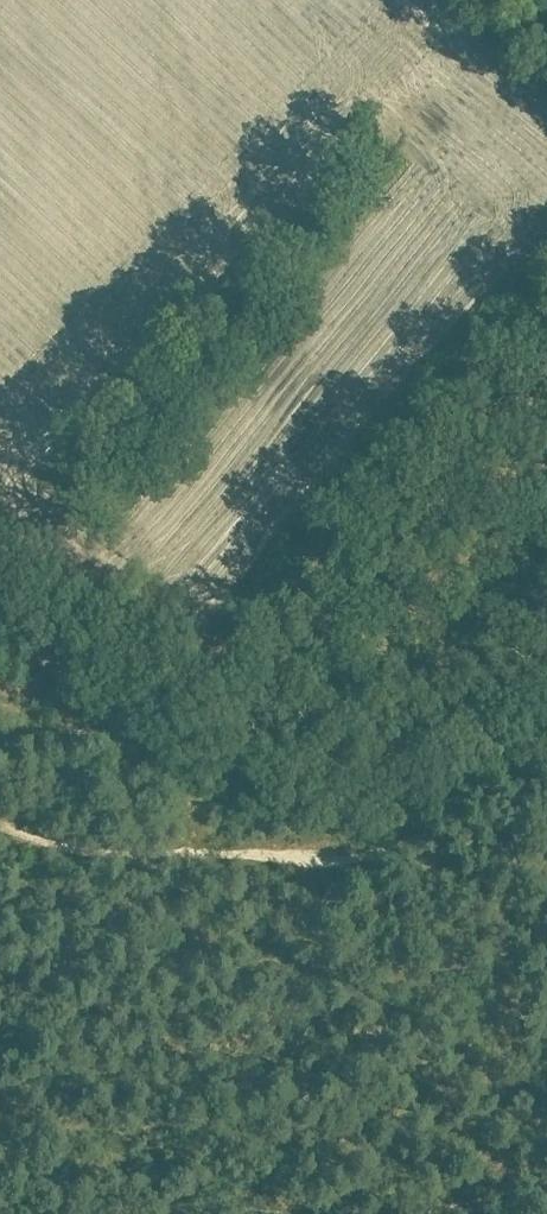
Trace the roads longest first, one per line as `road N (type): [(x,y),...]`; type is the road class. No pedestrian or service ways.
road 1 (track): [(0,928),(129,931),(546,691)]

